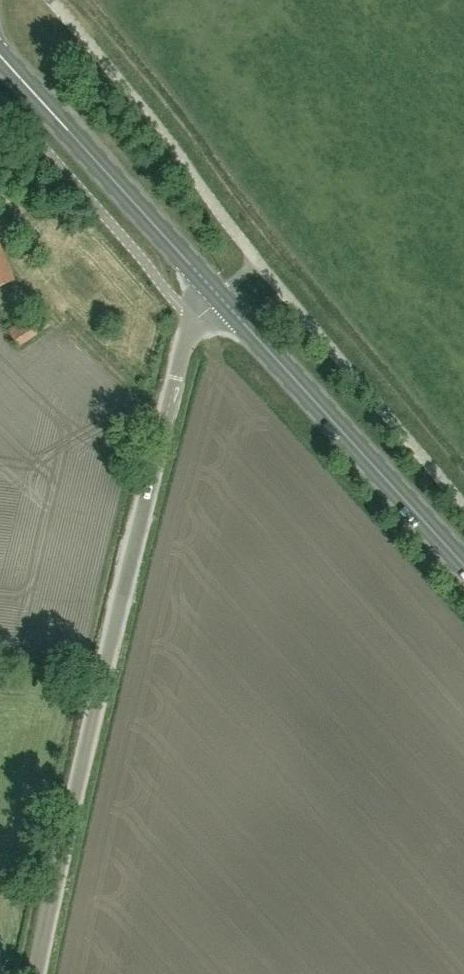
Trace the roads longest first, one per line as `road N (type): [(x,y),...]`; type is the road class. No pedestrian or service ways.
road 1 (unclassified): [(43,973),(174,382),(194,320),(220,296)]
road 2 (primary): [(463,564),(220,296)]
road 3 (primary): [(220,296),(0,55)]

